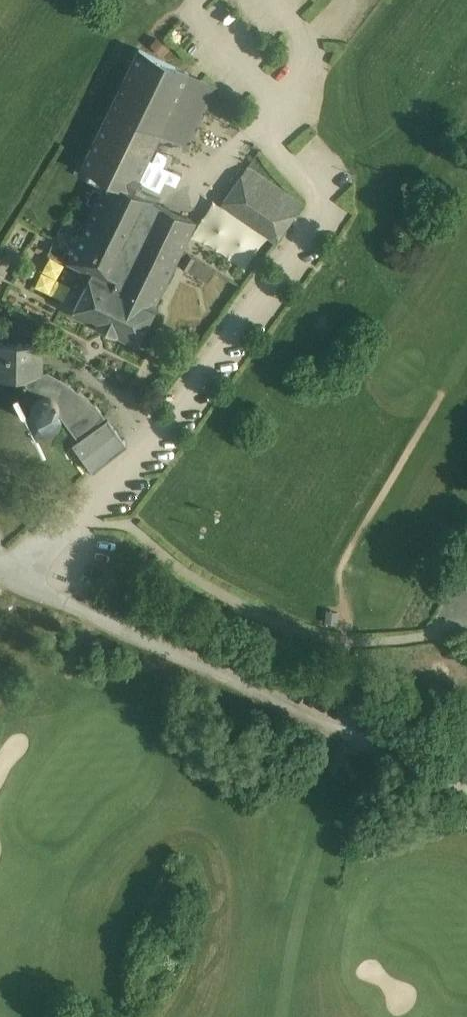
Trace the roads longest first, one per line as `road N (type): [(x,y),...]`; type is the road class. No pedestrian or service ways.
road 1 (track): [(466,786),(96,614)]

